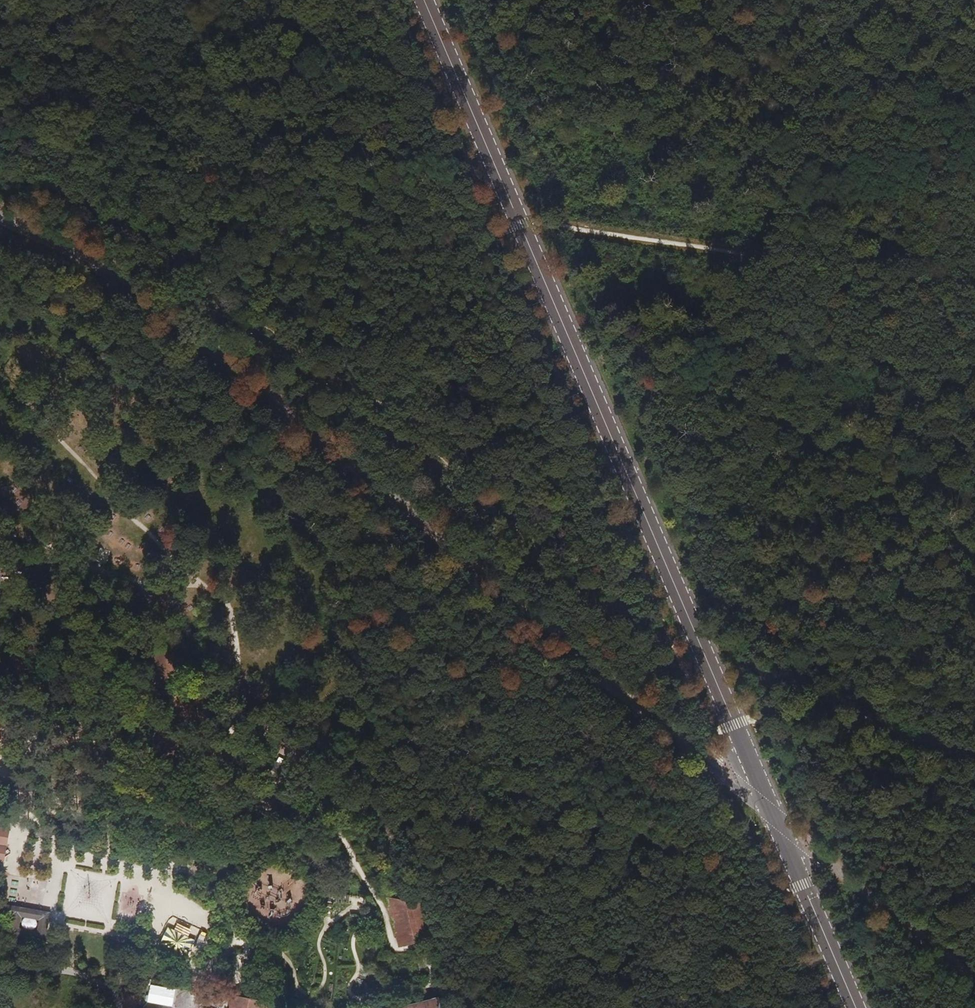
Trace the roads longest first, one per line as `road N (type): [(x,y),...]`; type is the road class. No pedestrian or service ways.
road 1 (secondary): [(424,0),(854,1007)]
road 2 (track): [(0,149),(489,218)]
road 3 (track): [(489,218),(974,286)]
road 4 (track): [(777,815),(974,981)]

